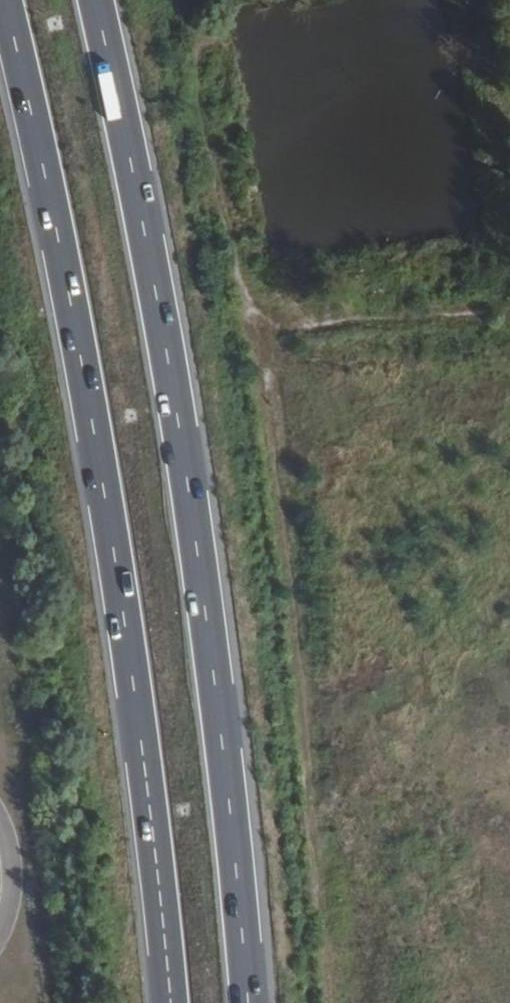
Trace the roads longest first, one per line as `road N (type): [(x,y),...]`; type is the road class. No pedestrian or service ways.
road 1 (motorway): [(5,0),(108,509),(171,1002)]
road 2 (motorway): [(247,1002),(189,501),(96,0)]
road 3 (track): [(259,330),(326,1002)]

